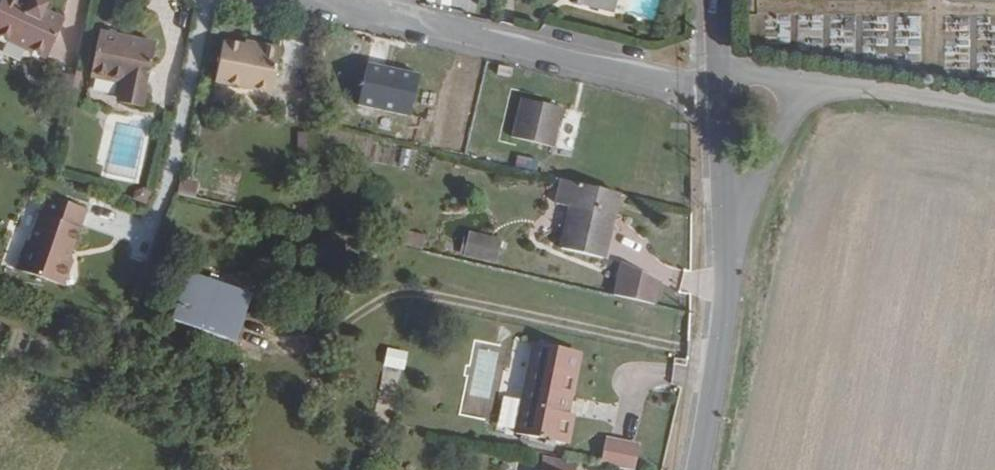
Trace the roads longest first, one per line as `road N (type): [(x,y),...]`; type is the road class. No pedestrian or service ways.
road 1 (residential): [(724,96),(336,0)]
road 2 (track): [(385,308),(429,291),(723,353)]
road 3 (track): [(150,260),(181,182),(218,0)]
road 4 (unclassified): [(727,255),(721,398),(708,469)]
road 5 (residential): [(805,86),(994,111)]
road 6 (residential): [(805,86),(727,255)]
road 7 (unclassified): [(724,96),(727,255)]

